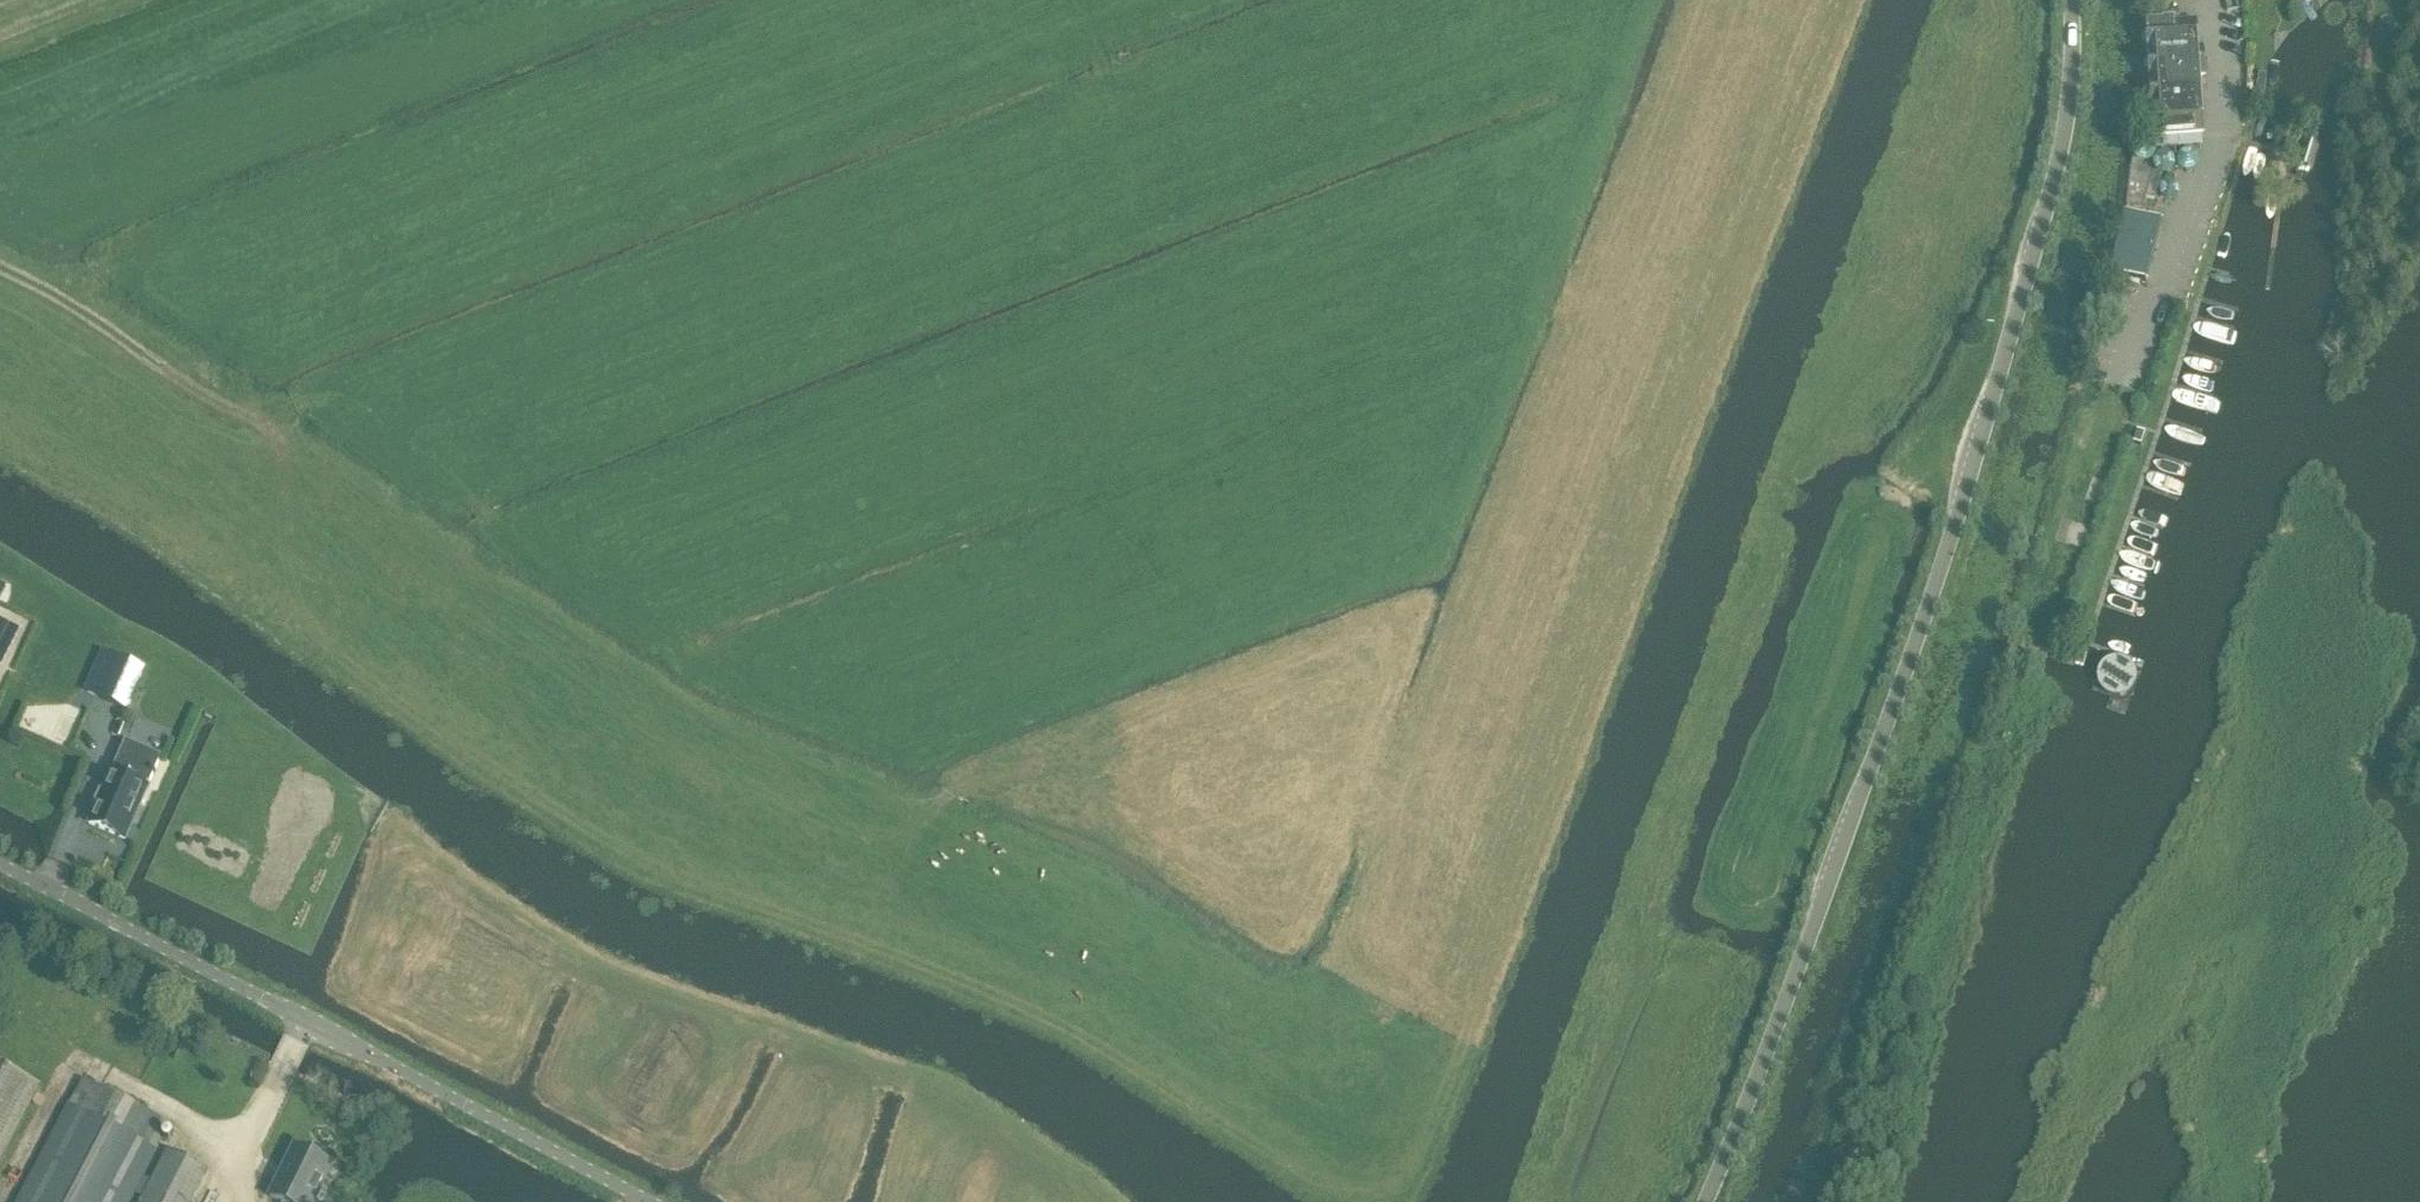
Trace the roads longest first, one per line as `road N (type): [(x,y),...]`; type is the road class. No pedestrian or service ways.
road 1 (unclassified): [(1705,1201),(1848,838),(1977,451),(2068,112),(2070,0)]
road 2 (unclassified): [(647,1201),(0,865)]
road 3 (track): [(217,567),(0,445)]

